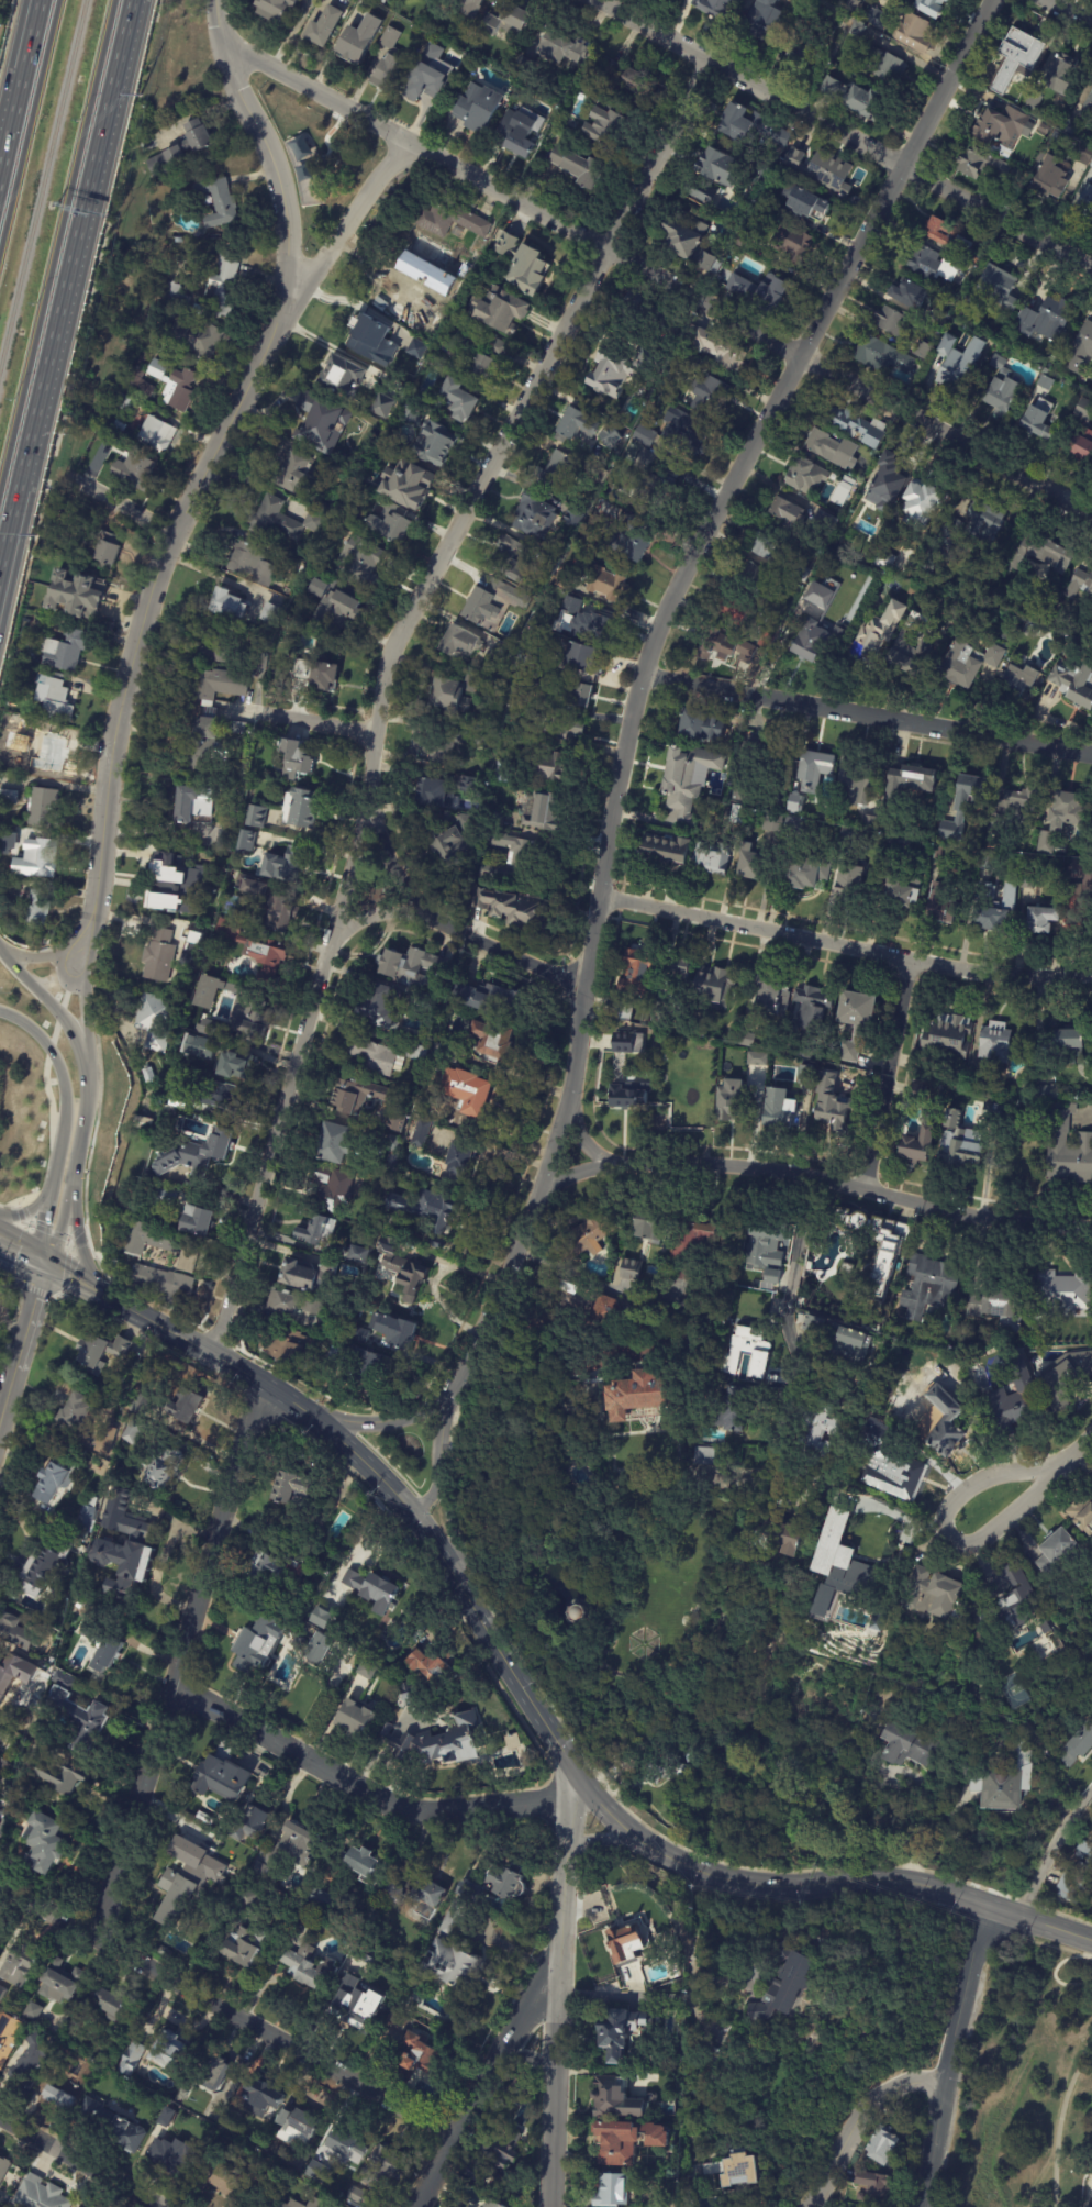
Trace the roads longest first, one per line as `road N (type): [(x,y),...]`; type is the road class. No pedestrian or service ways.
road 1 (tertiary): [(454,1387),(527,1221),(568,1102),(617,781),(658,624),(996,0)]
road 2 (residential): [(214,1356),(369,810),(387,651),(712,60)]
road 3 (residential): [(1091,515),(253,56),(225,56)]
road 4 (residential): [(89,923),(115,730),(157,576),(287,292)]
road 5 (motorway): [(0,577),(132,0)]
road 6 (residential): [(96,1932),(266,1387)]
road 7 (secondary): [(1091,1942),(906,1883),(756,1887),(693,1873),(612,1820),(575,1777)]
road 8 (residential): [(1091,273),(600,0)]
road 9 (residential): [(457,2138),(0,1881)]
road 10 (residential): [(1091,974),(1009,979),(599,895)]
road 11 (motorway): [(0,484),(114,0)]
road 12 (residential): [(1091,752),(647,672)]
road 13 (residential): [(549,2206),(575,1777)]
road 14 (residential): [(568,1799),(459,1816),(423,1812),(174,1684)]
road 15 (residential): [(771,1484),(795,1379),(784,1321),(806,1175)]
road 16 (residential): [(1068,1461),(1001,1472),(962,1489),(945,1511),(945,1526),(957,1538),(979,1539),(1068,1461)]
road 17 (residential): [(923,2206),(989,1908)]
road 18 (residential): [(287,292),(285,209),(270,157),(236,90),(214,0)]
road 19 (residential): [(418,2206),(558,1954)]
road 20 (motorway): [(58,0),(0,248)]
road 21 (secondary): [(575,1777),(452,1576)]
road 22 (residential): [(872,1189),(910,957)]
road 23 (residential): [(1091,1227),(1009,1228),(872,1189)]
road 24 (motorway): [(0,1013),(41,1039),(62,1080),(49,1188)]
road 25 (residential): [(809,2206),(871,2101),(923,2075),(946,2075)]
road 26 (secondary): [(452,1576),(393,1494),(320,1423)]
road 27 (residential): [(287,292),(317,267),(411,143)]
road 28 (secondary): [(214,1356),(44,1263)]
road 29 (residential): [(806,1175),(727,1165),(617,1167)]
road 30 (residential): [(158,2206),(0,2120)]
road 31 (residential): [(586,988),(428,919)]
road 32 (tertiary): [(0,1415),(44,1263)]
road 33 (motorway): [(35,0),(0,154)]
road 34 (motorway): [(87,1071),(69,1029),(0,952)]
road 35 (residential): [(1023,1919),(1060,1831),(1091,1794)]
road 36 (tertiary): [(454,1387),(403,1419),(320,1423)]
road 37 (residential): [(379,739),(257,711)]
road 38 (residential): [(369,810),(389,865),(428,919)]

